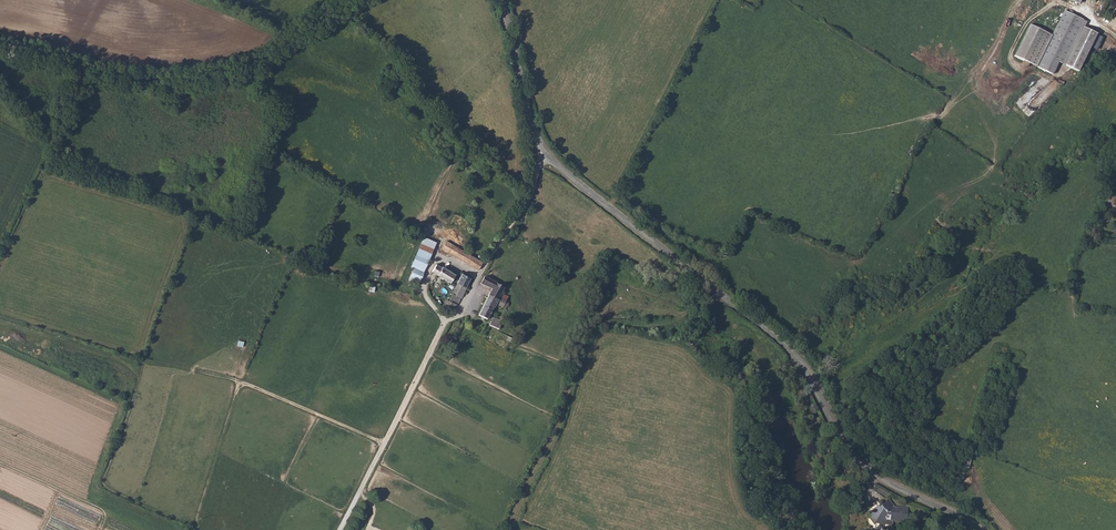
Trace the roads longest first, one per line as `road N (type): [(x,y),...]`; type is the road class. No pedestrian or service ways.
road 1 (tertiary): [(981,529),(877,477),(837,431),(797,358),(542,149)]
road 2 (track): [(357,0),(264,63),(163,82),(0,46)]
road 3 (track): [(723,296),(672,320),(591,328),(556,435),(510,529)]
road 4 (track): [(196,526),(240,384),(384,442)]
road 5 (track): [(240,384),(98,352),(0,317)]
road 6 (track): [(609,206),(622,204),(704,255),(757,257),(836,284)]
road 7 (residential): [(542,149),(530,197),(466,307),(444,321)]
road 8 (tertiary): [(542,149),(500,0)]
road 9 (track): [(384,442),(444,321)]

